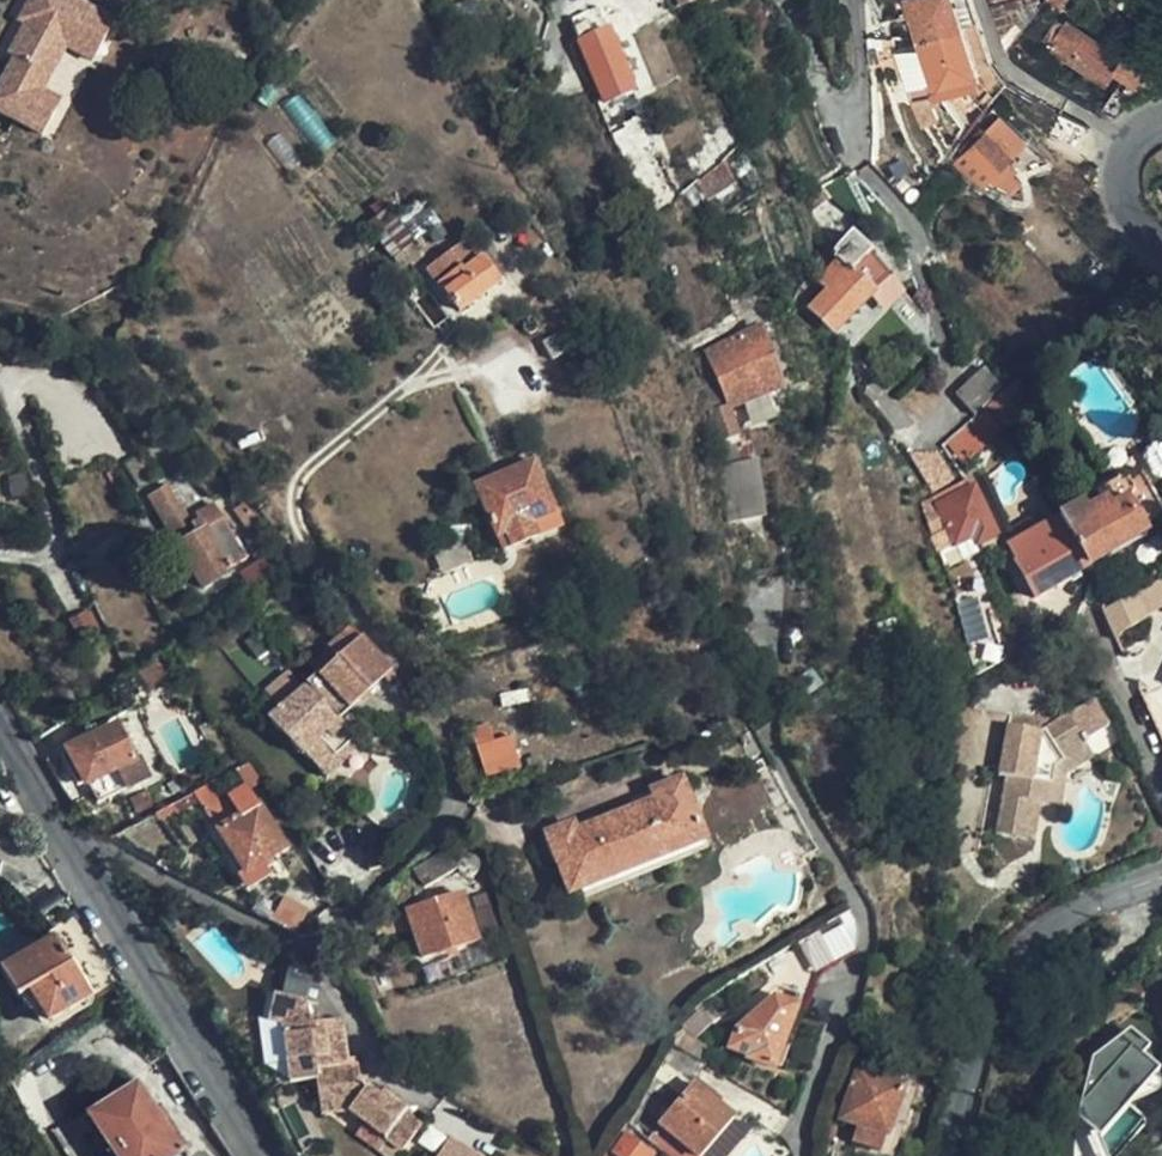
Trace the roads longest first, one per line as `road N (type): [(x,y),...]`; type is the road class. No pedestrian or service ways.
road 1 (tertiary): [(0,730),(256,1155)]
road 2 (tertiary): [(948,1155),(1008,980),(1066,920),(1161,879)]
road 3 (residential): [(783,0),(827,96),(848,119),(863,106),(852,0)]
road 4 (residential): [(979,0),(1009,73),(1137,142)]
road 5 (tertiary): [(1161,257),(1137,236),(1125,212),(1125,164),(1137,142)]

